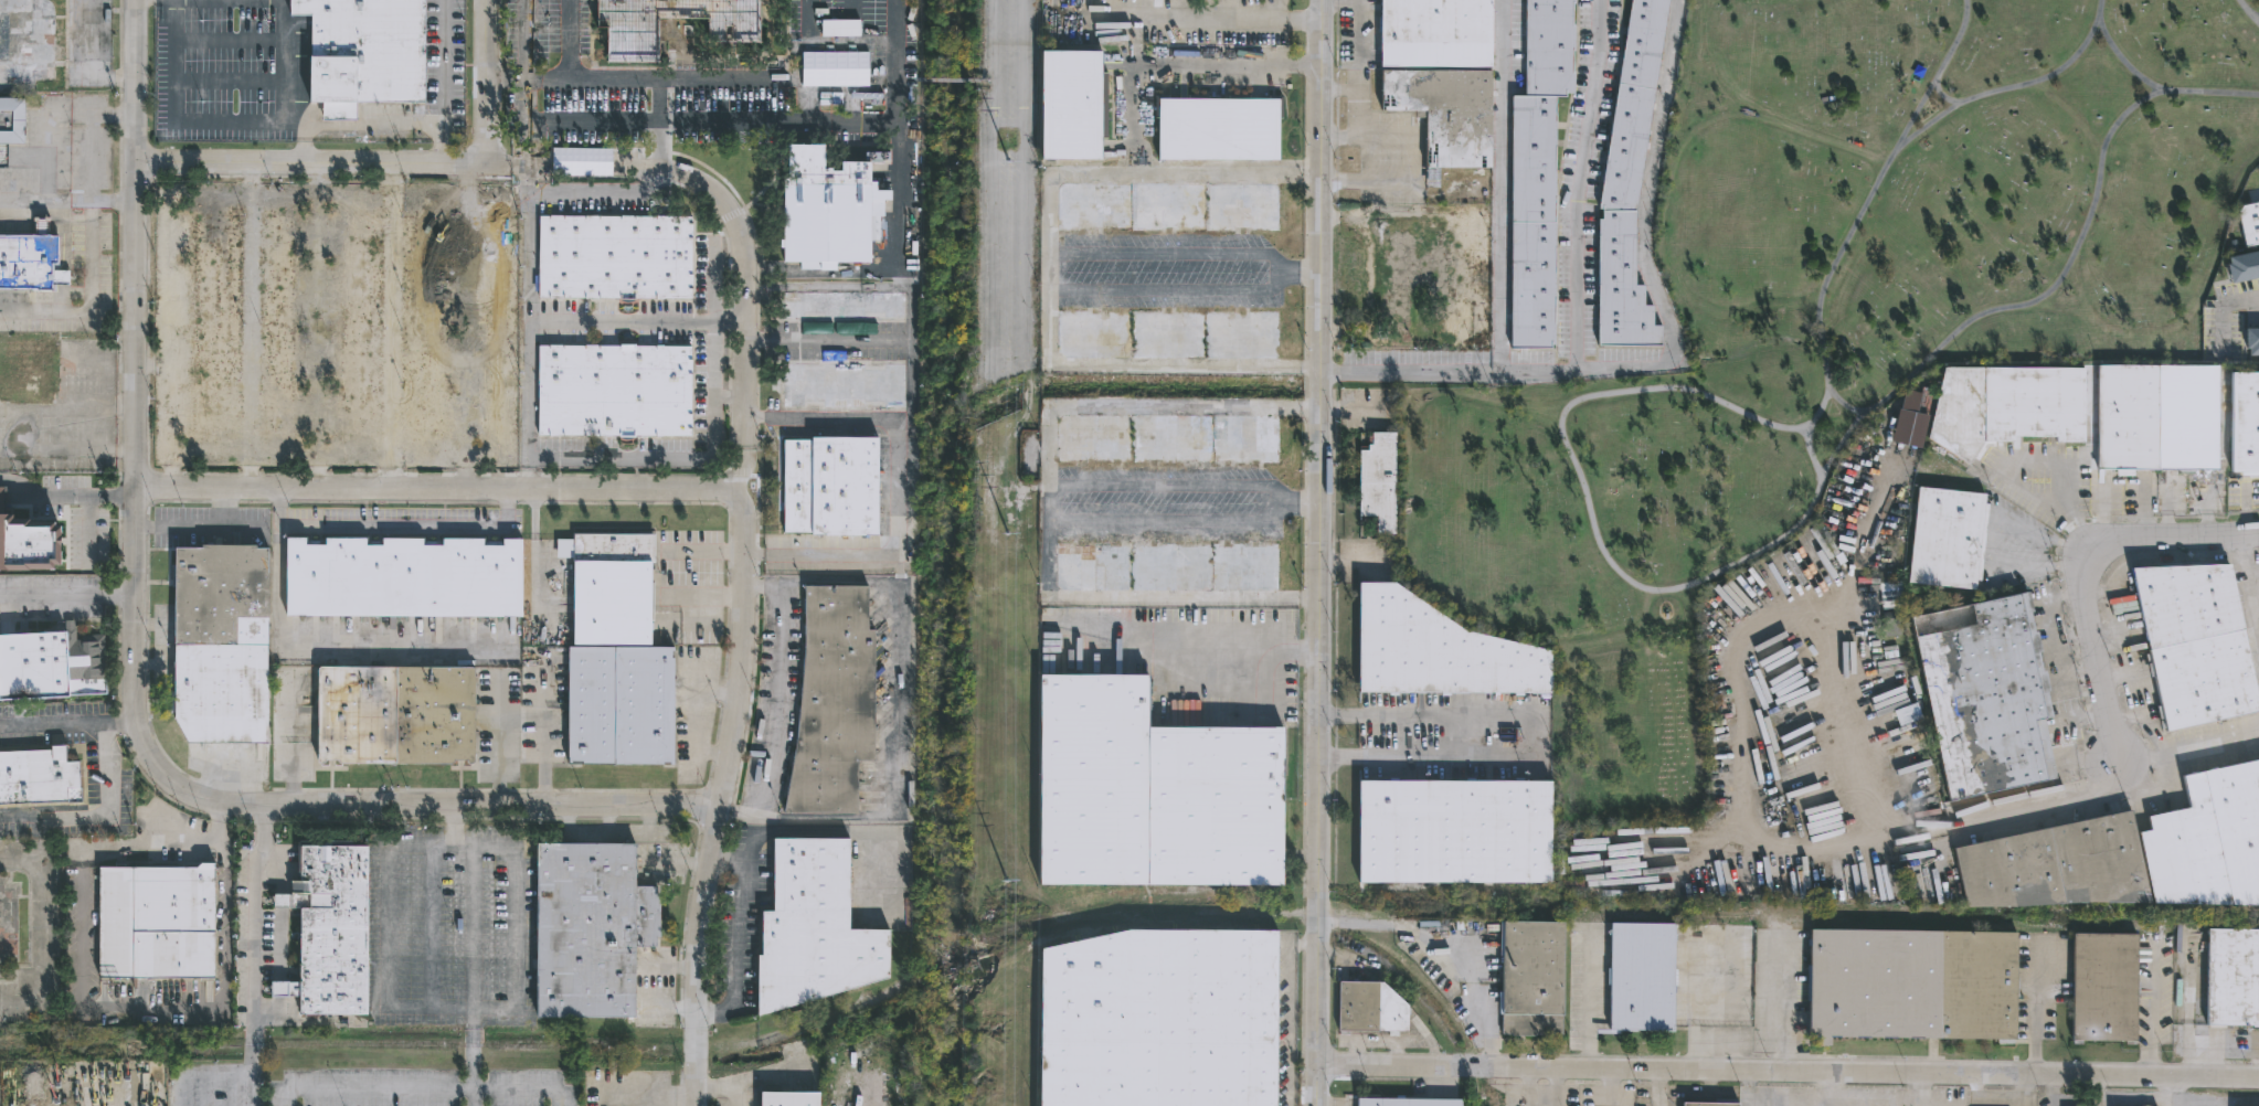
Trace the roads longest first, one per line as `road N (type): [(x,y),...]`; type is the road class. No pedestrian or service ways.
road 1 (residential): [(720,808),(221,804),(185,793),(155,767),(134,716),(136,0)]
road 2 (tertiary): [(1323,0),(1315,1105)]
road 3 (residential): [(1316,1071),(2258,1075)]
road 4 (residential): [(722,489),(746,511),(746,642),(700,935),(696,1105)]
road 5 (residential): [(137,487),(722,489)]
road 6 (residential): [(511,164),(649,164),(714,188),(746,256),(746,453),(738,478)]
road 7 (residential): [(2120,764),(2094,591),(2102,554),(2127,534),(2258,538)]
road 8 (residential): [(138,167),(511,164)]
road 9 (residential): [(487,164),(487,0)]

